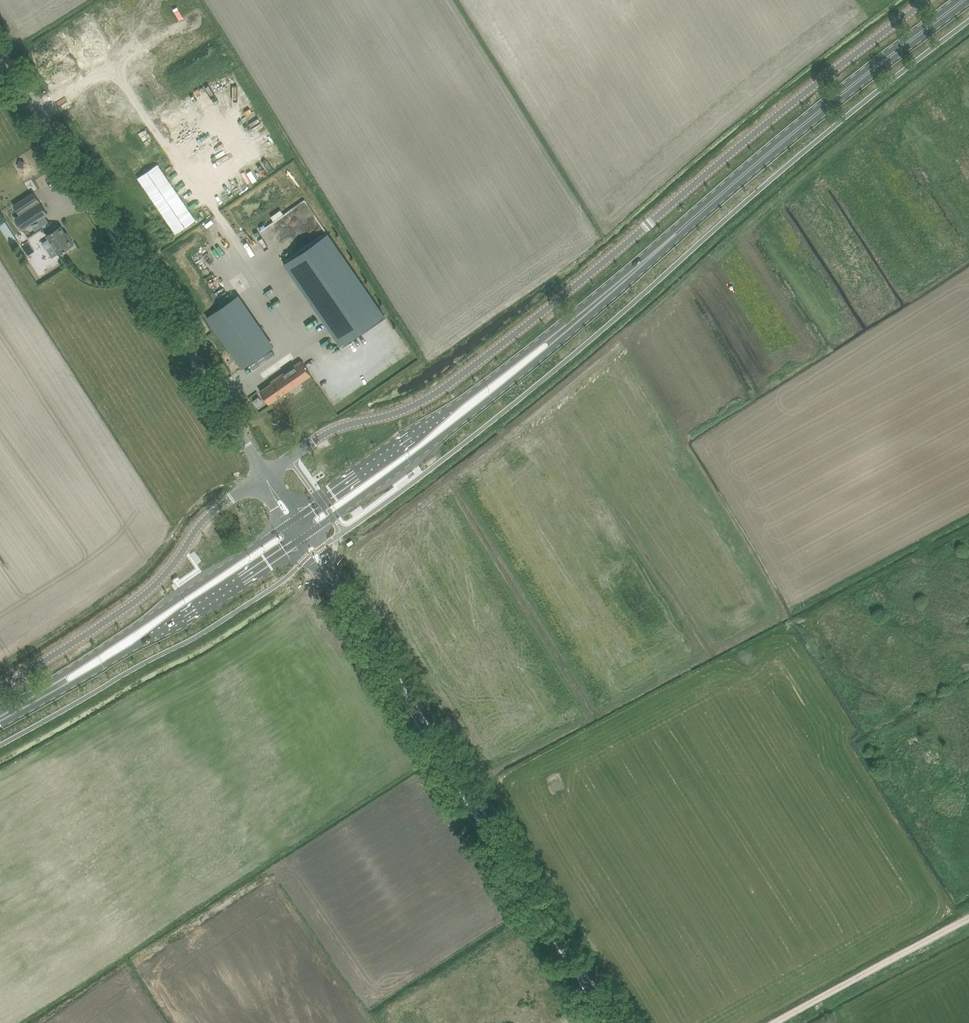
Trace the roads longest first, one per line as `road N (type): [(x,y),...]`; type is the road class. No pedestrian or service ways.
road 1 (unclassified): [(928,0),(439,391),(331,432),(265,477)]
road 2 (unclassified): [(615,1022),(332,579)]
road 3 (track): [(246,446),(0,53)]
road 4 (primary): [(618,283),(836,97),(964,0)]
road 5 (primary): [(310,534),(576,330),(618,283)]
road 6 (primary): [(618,283),(301,516)]
road 7 (unclassified): [(265,477),(207,518),(148,592),(0,687)]
road 8 (primary): [(20,706),(132,650),(297,543)]
road 9 (primary): [(285,526),(20,706)]
road 10 (unclassified): [(767,1022),(968,917)]

